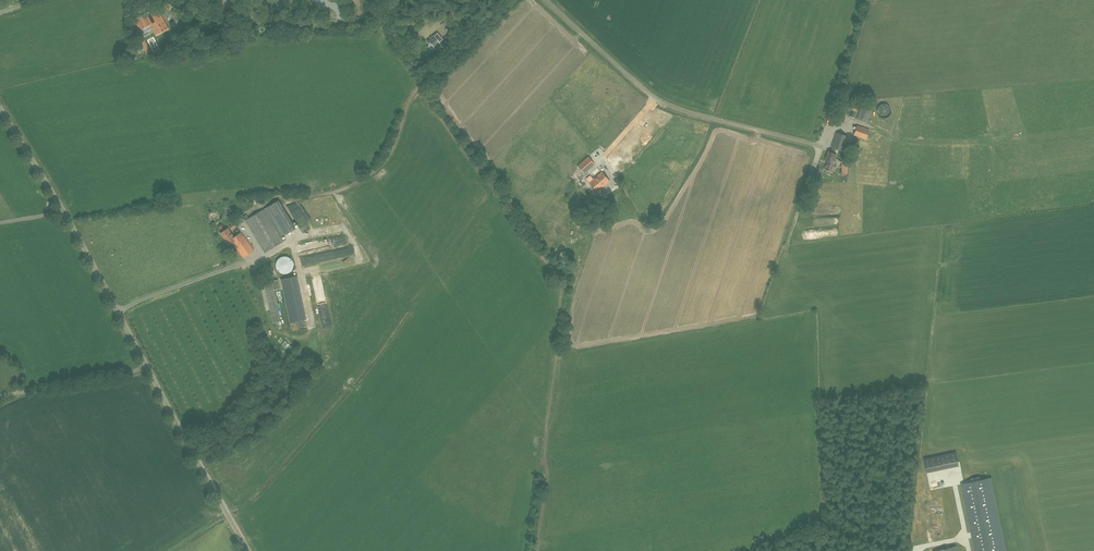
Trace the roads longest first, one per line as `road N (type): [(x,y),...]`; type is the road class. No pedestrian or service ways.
road 1 (unclassified): [(249,550),(0,110)]
road 2 (track): [(372,13),(519,232),(563,277),(562,359)]
road 3 (unclassified): [(823,147),(666,105),(544,0)]
road 4 (unclassified): [(221,0),(262,22),(312,23),(399,0)]
road 5 (track): [(418,87),(379,165),(327,200),(343,229)]

